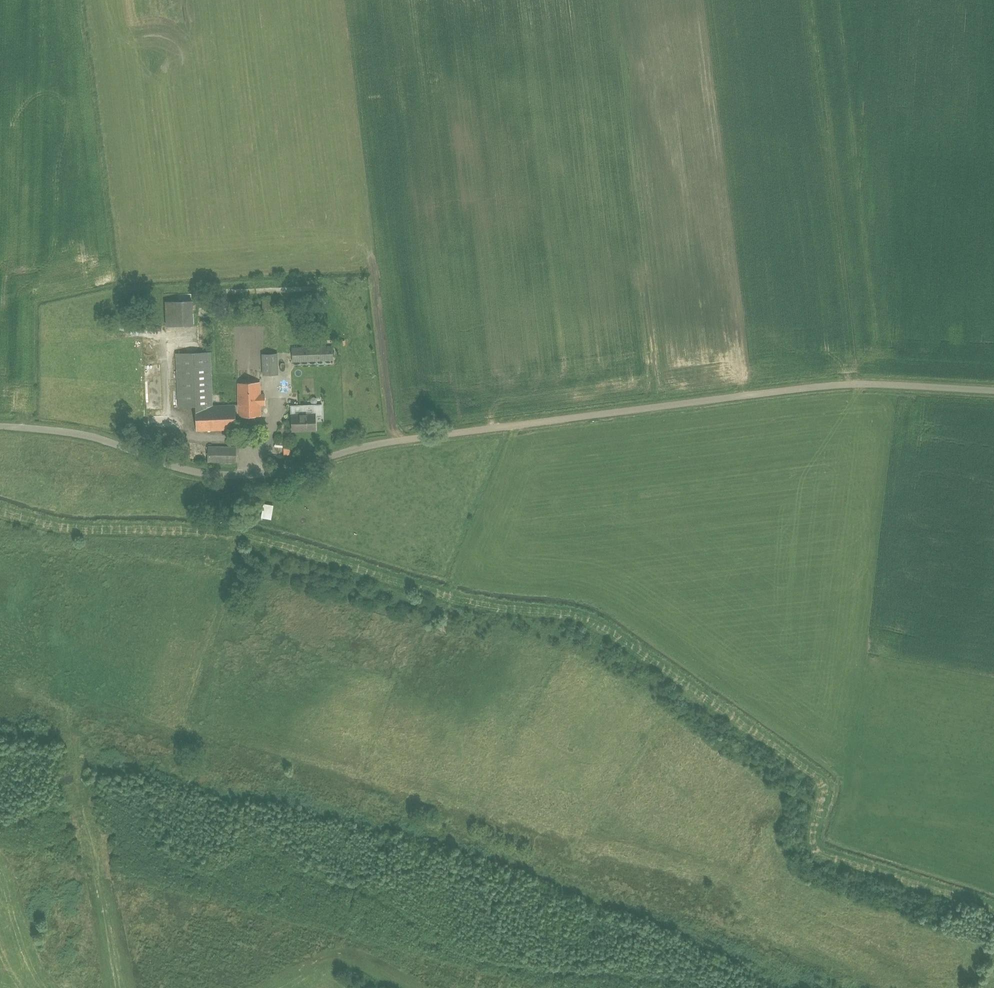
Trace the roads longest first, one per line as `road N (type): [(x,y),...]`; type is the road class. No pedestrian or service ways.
road 1 (unclassified): [(993,391),(824,386),(411,439),(235,477),(193,472),(76,433),(0,427)]

